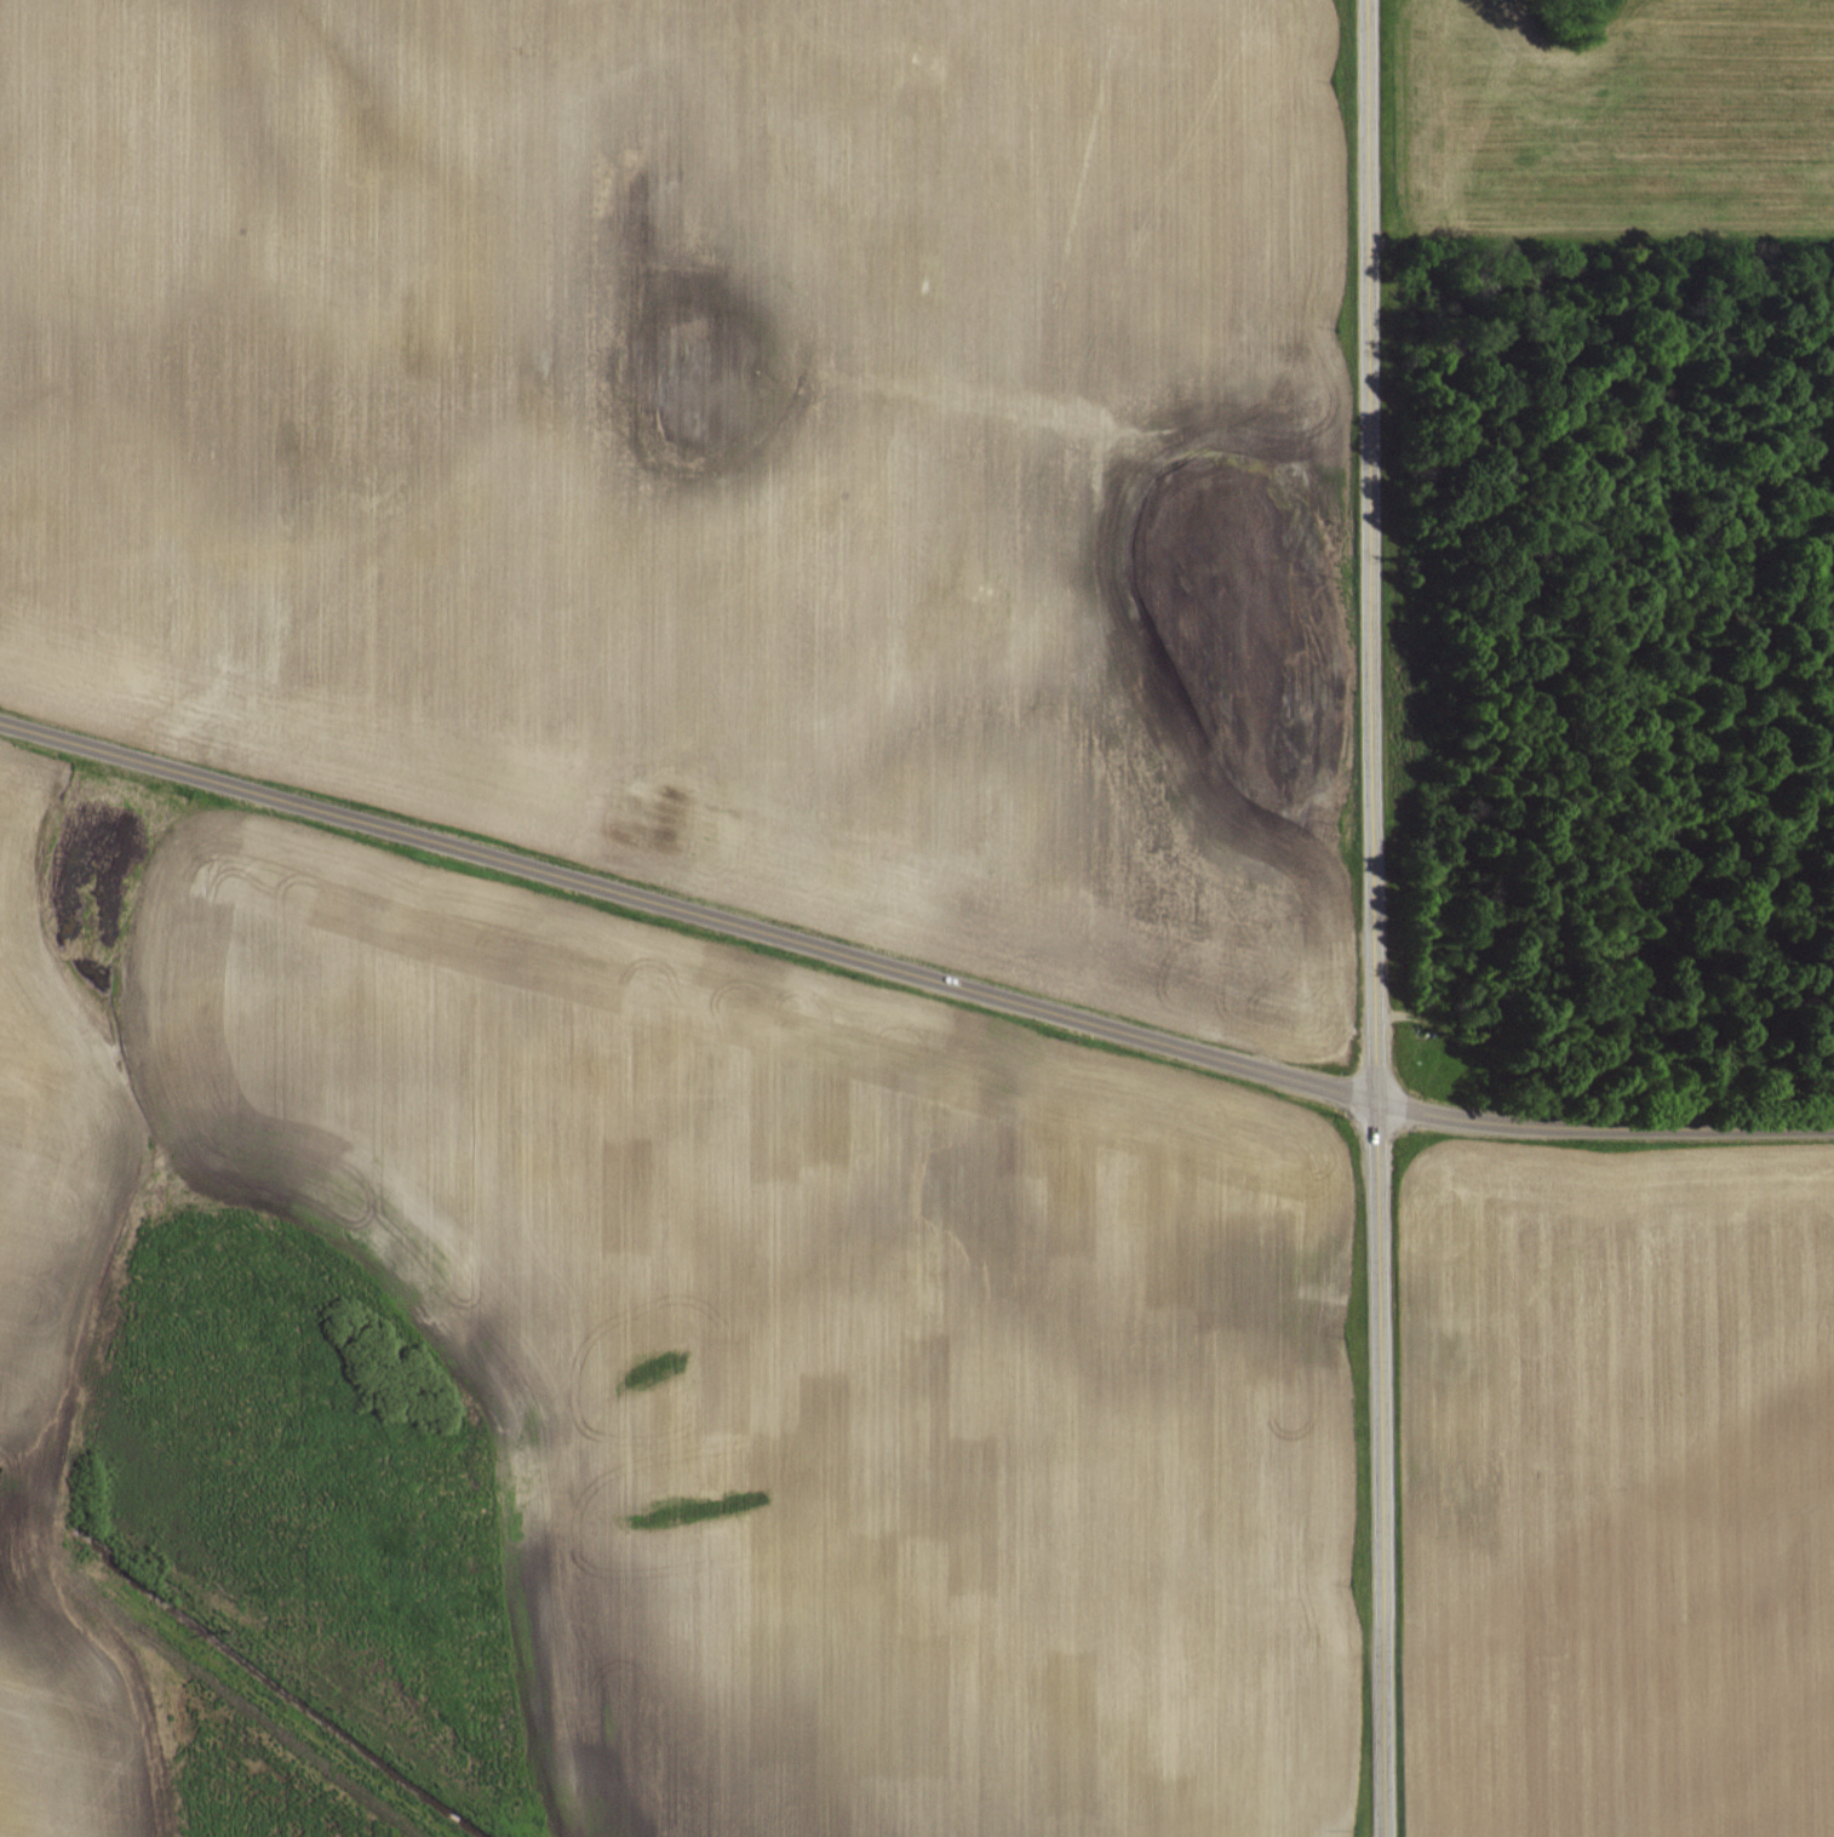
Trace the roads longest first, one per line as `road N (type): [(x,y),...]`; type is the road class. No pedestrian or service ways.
road 1 (tertiary): [(0,723),(1376,1101),(1486,1126),(1833,1127)]
road 2 (secondary): [(1385,1836),(1370,0)]

